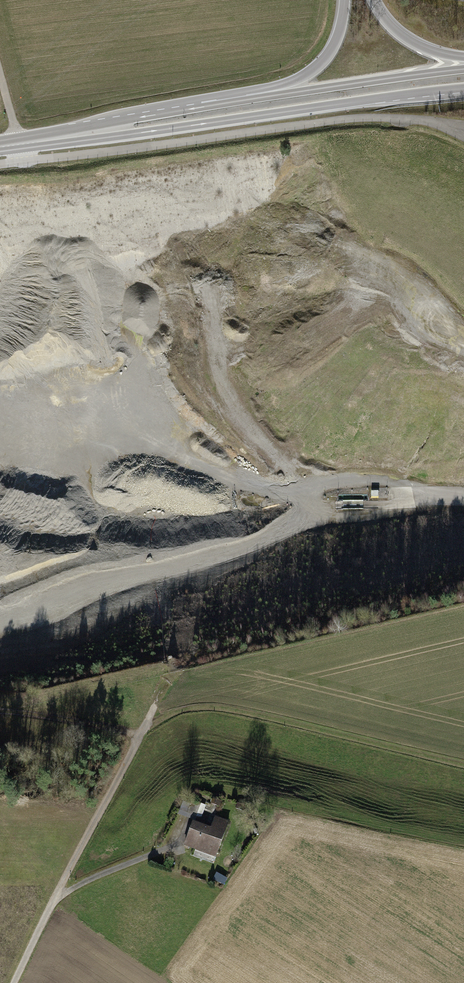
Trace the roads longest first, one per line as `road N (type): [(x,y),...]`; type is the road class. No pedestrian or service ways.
road 1 (primary): [(78,135),(463,91)]
road 2 (residential): [(140,735),(179,711),(215,707),(463,766)]
road 3 (residential): [(14,982),(140,735)]
road 4 (motorway): [(463,69),(263,97)]
road 5 (primary): [(263,97),(78,135)]
road 6 (track): [(140,735),(0,710)]
road 7 (primary): [(345,0),(325,58),(263,97)]

